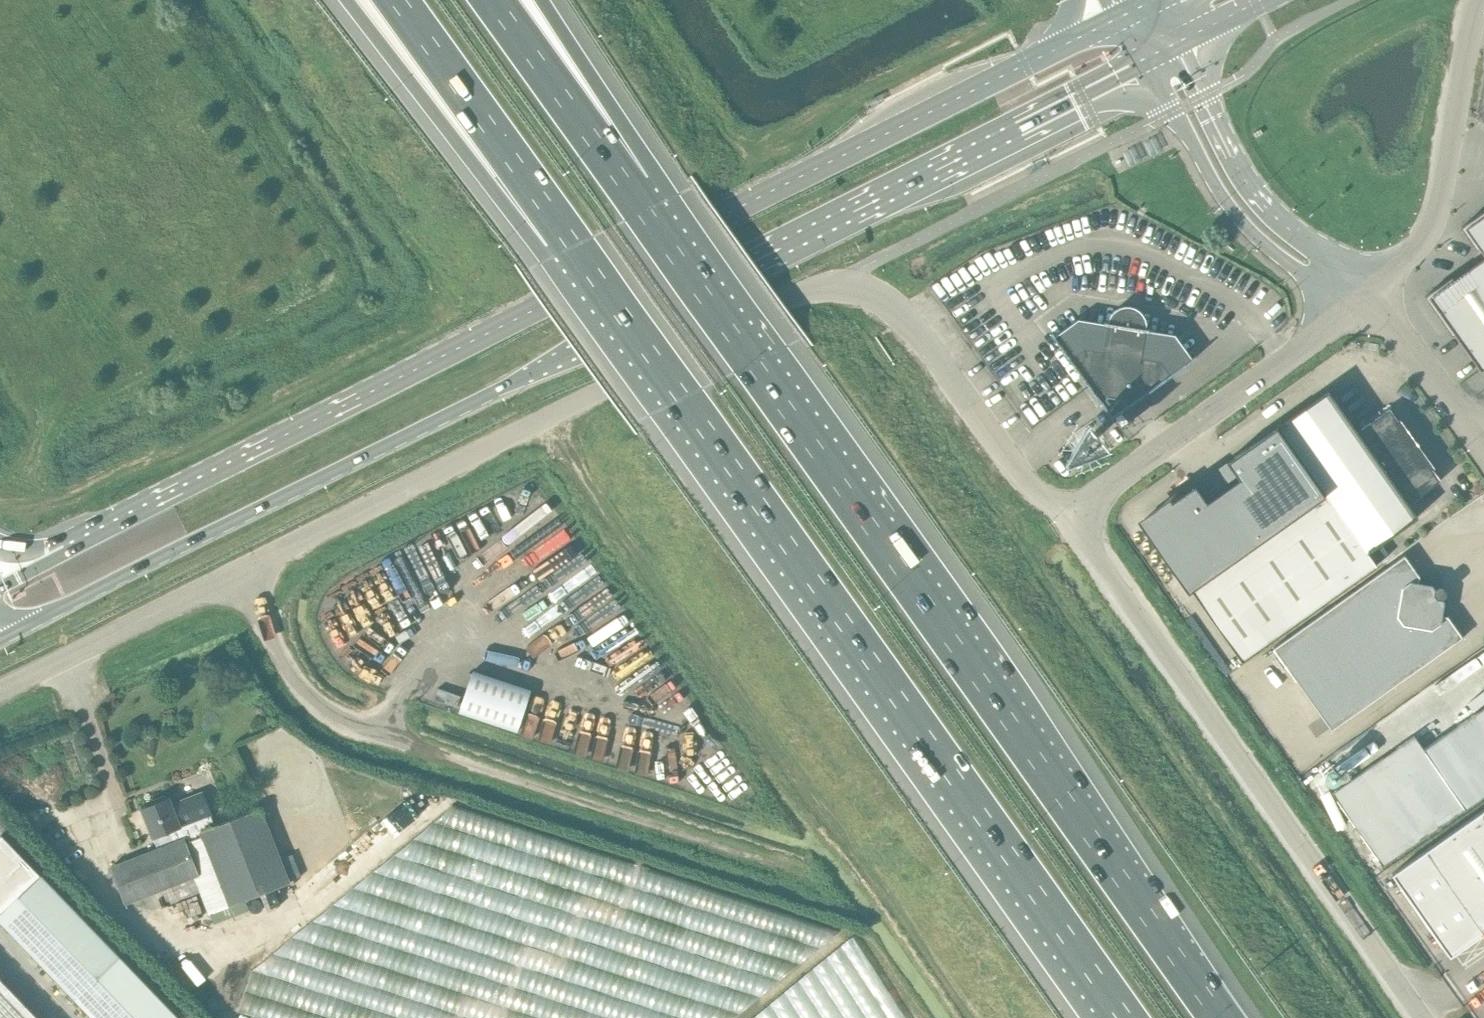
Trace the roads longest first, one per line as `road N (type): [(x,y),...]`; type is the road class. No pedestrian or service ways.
road 1 (secondary): [(0,639),(1151,62)]
road 2 (secondary): [(1120,16),(0,588)]
road 3 (motorway): [(1219,1017),(629,186)]
road 4 (motorway): [(568,236),(1124,1017)]
road 5 (residential): [(0,691),(767,308),(841,281)]
road 6 (track): [(550,416),(628,560),(971,1017)]
road 7 (tertiary): [(1422,1017),(1070,516)]
road 8 (tertiary): [(1070,516),(1357,299)]
road 9 (residential): [(1070,516),(1020,482),(909,320),(882,296),(841,281)]
road 10 (unclassified): [(1357,299),(1433,218),(1482,0)]
road 11 (motorway): [(346,0),(479,167),(568,236)]
road 12 (tertiary): [(1151,62),(1226,202),(1301,273),(1357,299)]
road 13 (tertiary): [(1357,299),(1321,248),(1256,186),(1182,45)]
road 14 (motorway): [(396,0),(568,236)]
road 15 (motorway): [(629,186),(493,0)]
road 16 (motorway): [(629,186),(626,131),(543,0)]
road 17 (unclassified): [(1357,299),(1390,322),(1477,439)]

